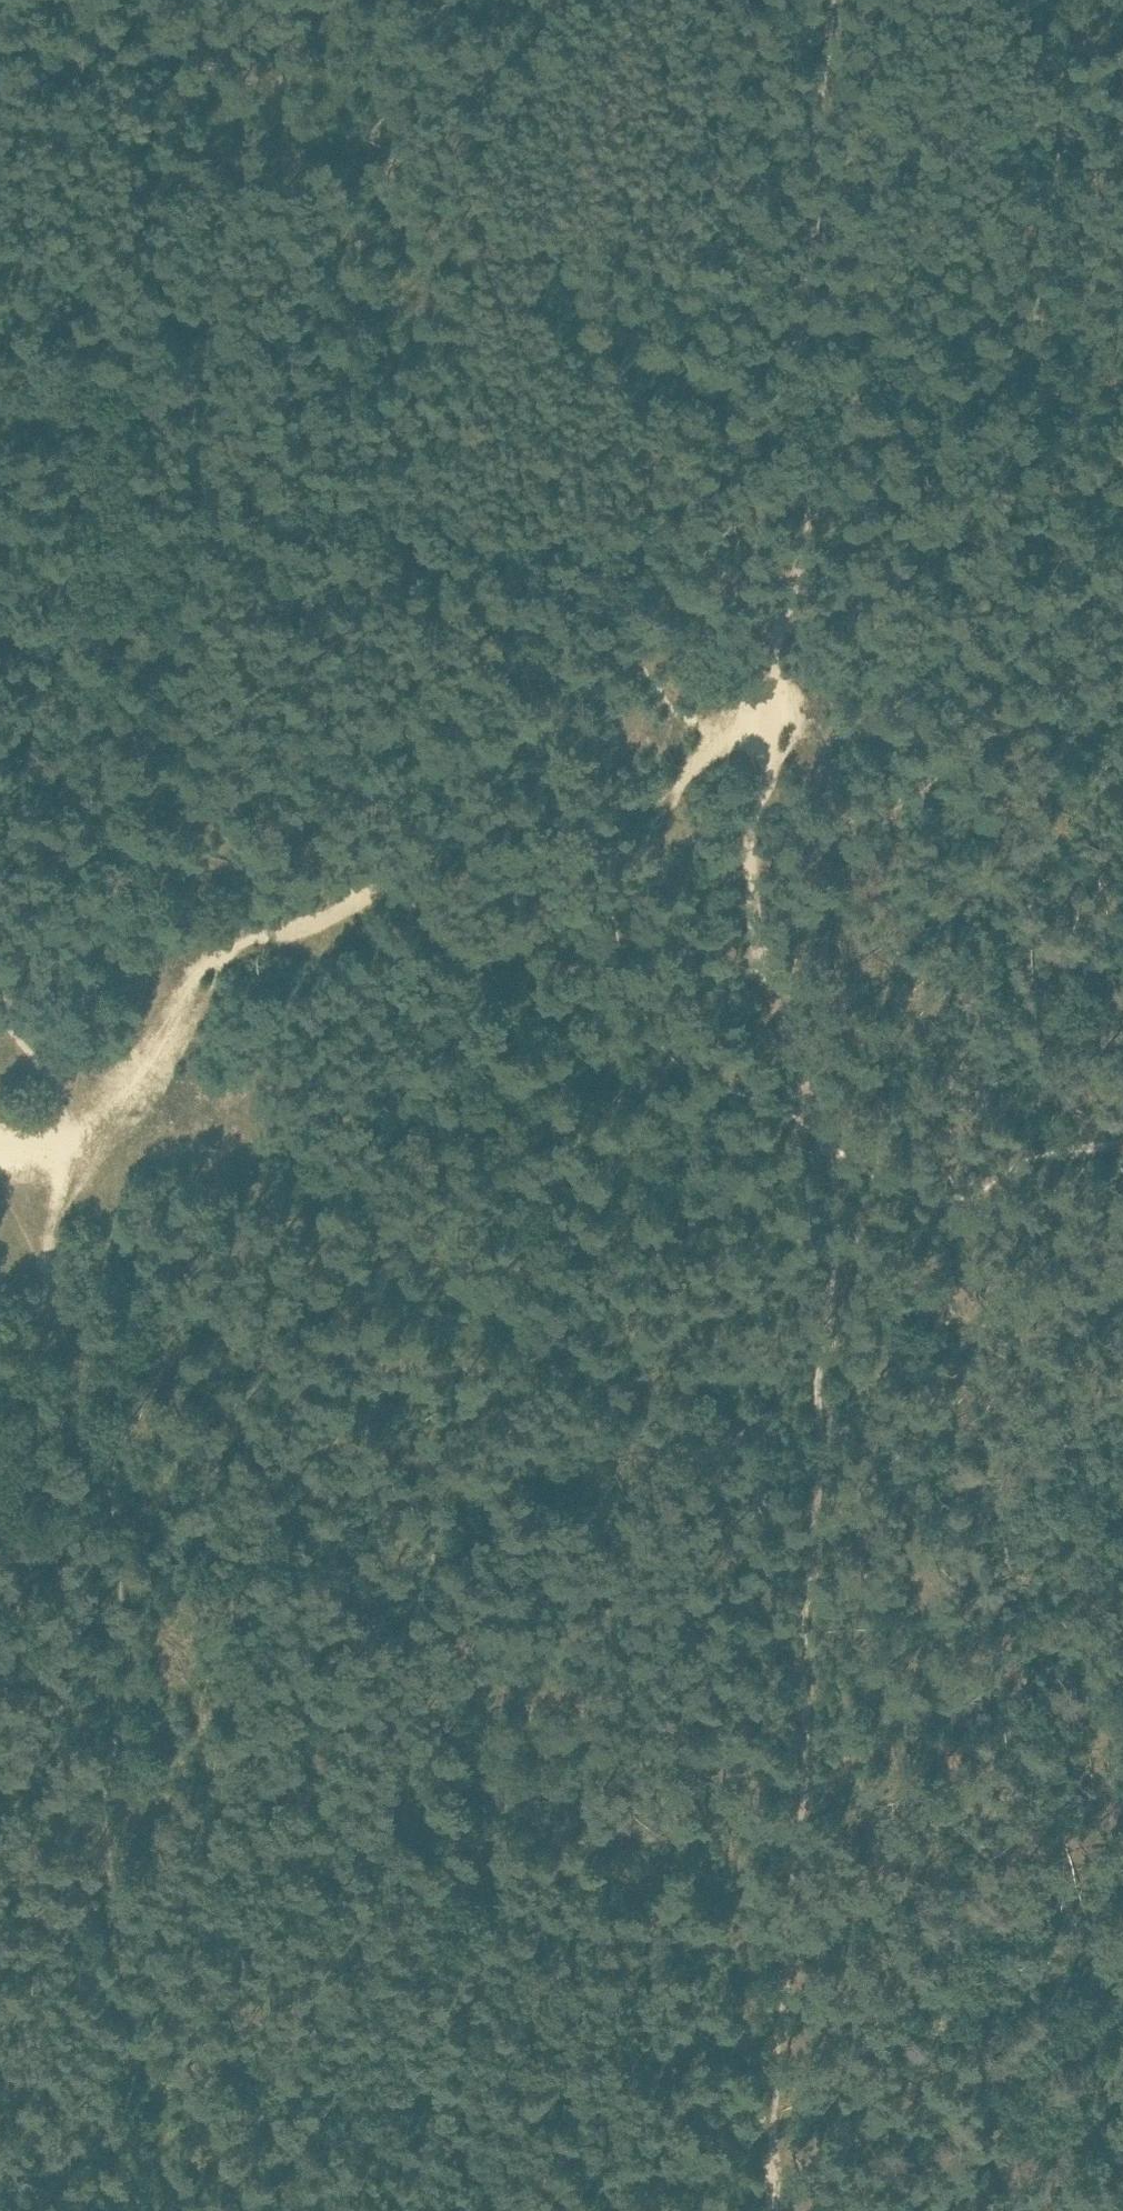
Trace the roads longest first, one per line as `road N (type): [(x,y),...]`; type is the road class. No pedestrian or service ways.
road 1 (track): [(764,727),(728,731),(660,801),(494,804),(427,883),(230,944),(79,1161)]

